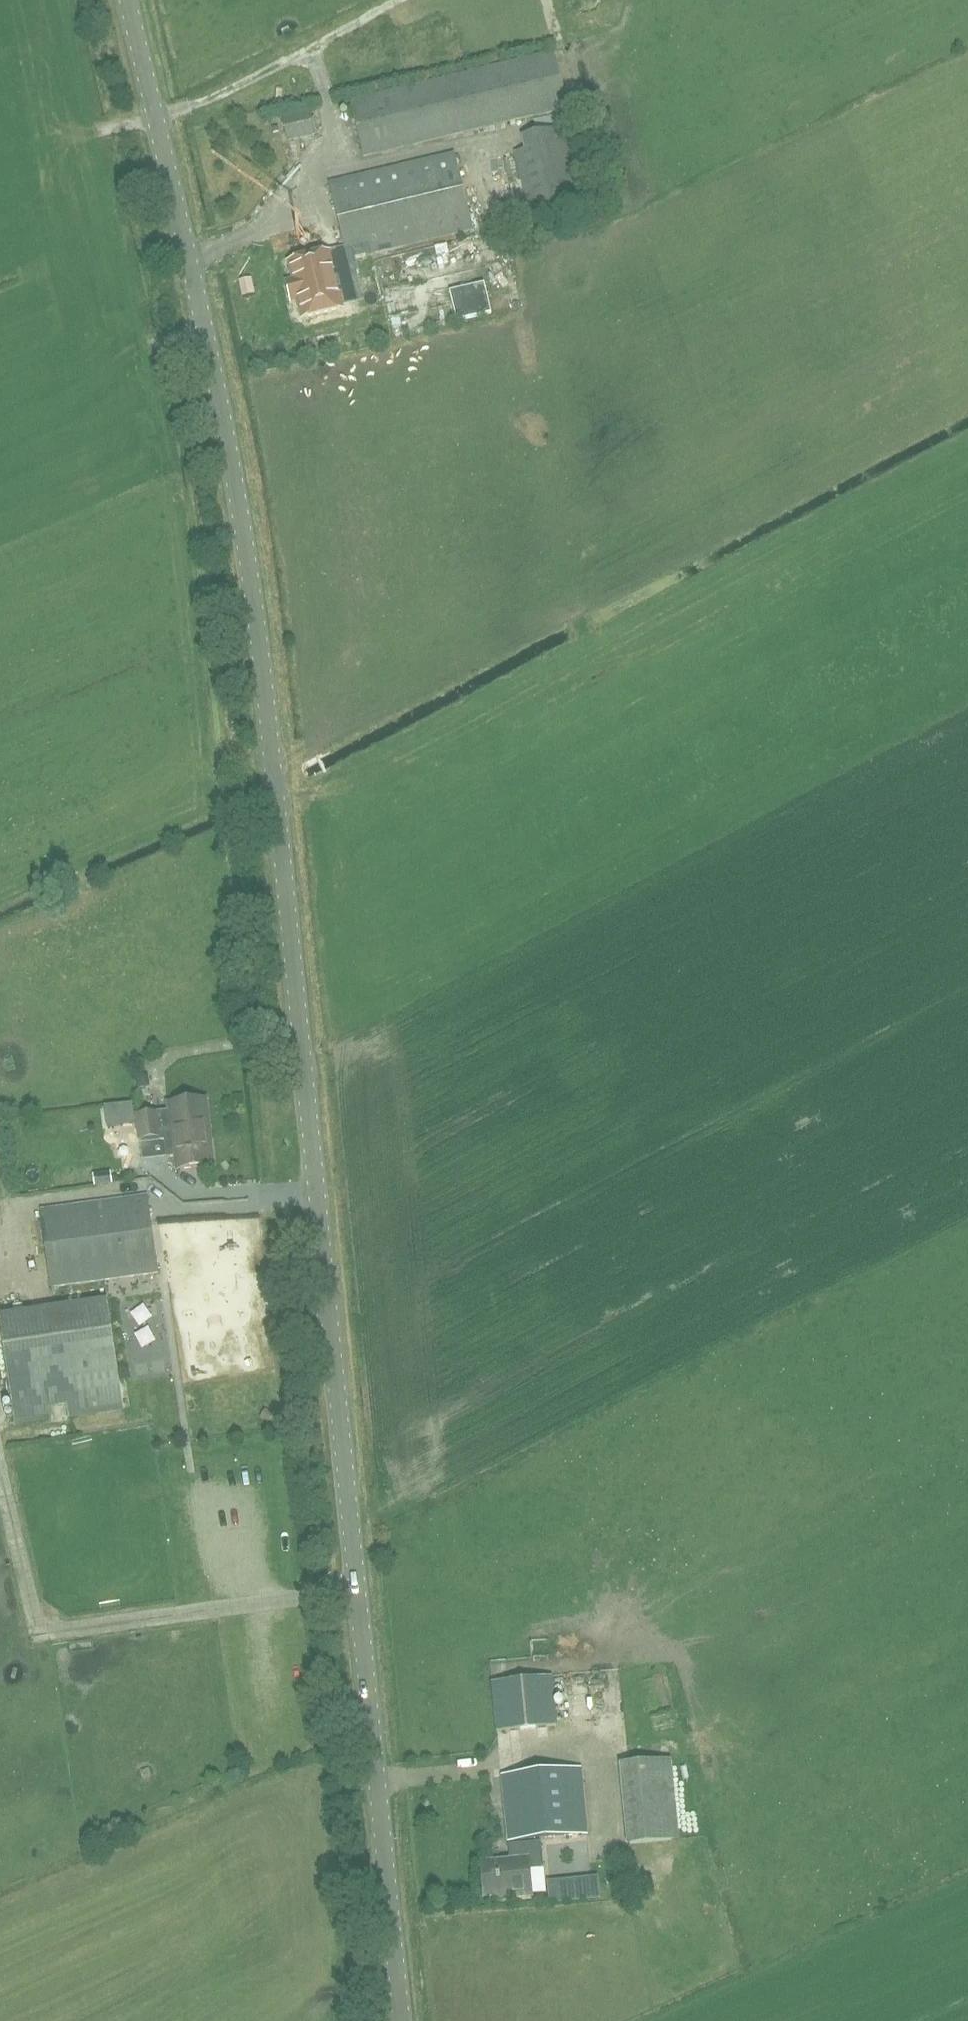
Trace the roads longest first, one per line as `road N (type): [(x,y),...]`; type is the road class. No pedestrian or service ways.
road 1 (unclassified): [(402,2020),(246,550),(127,0)]

